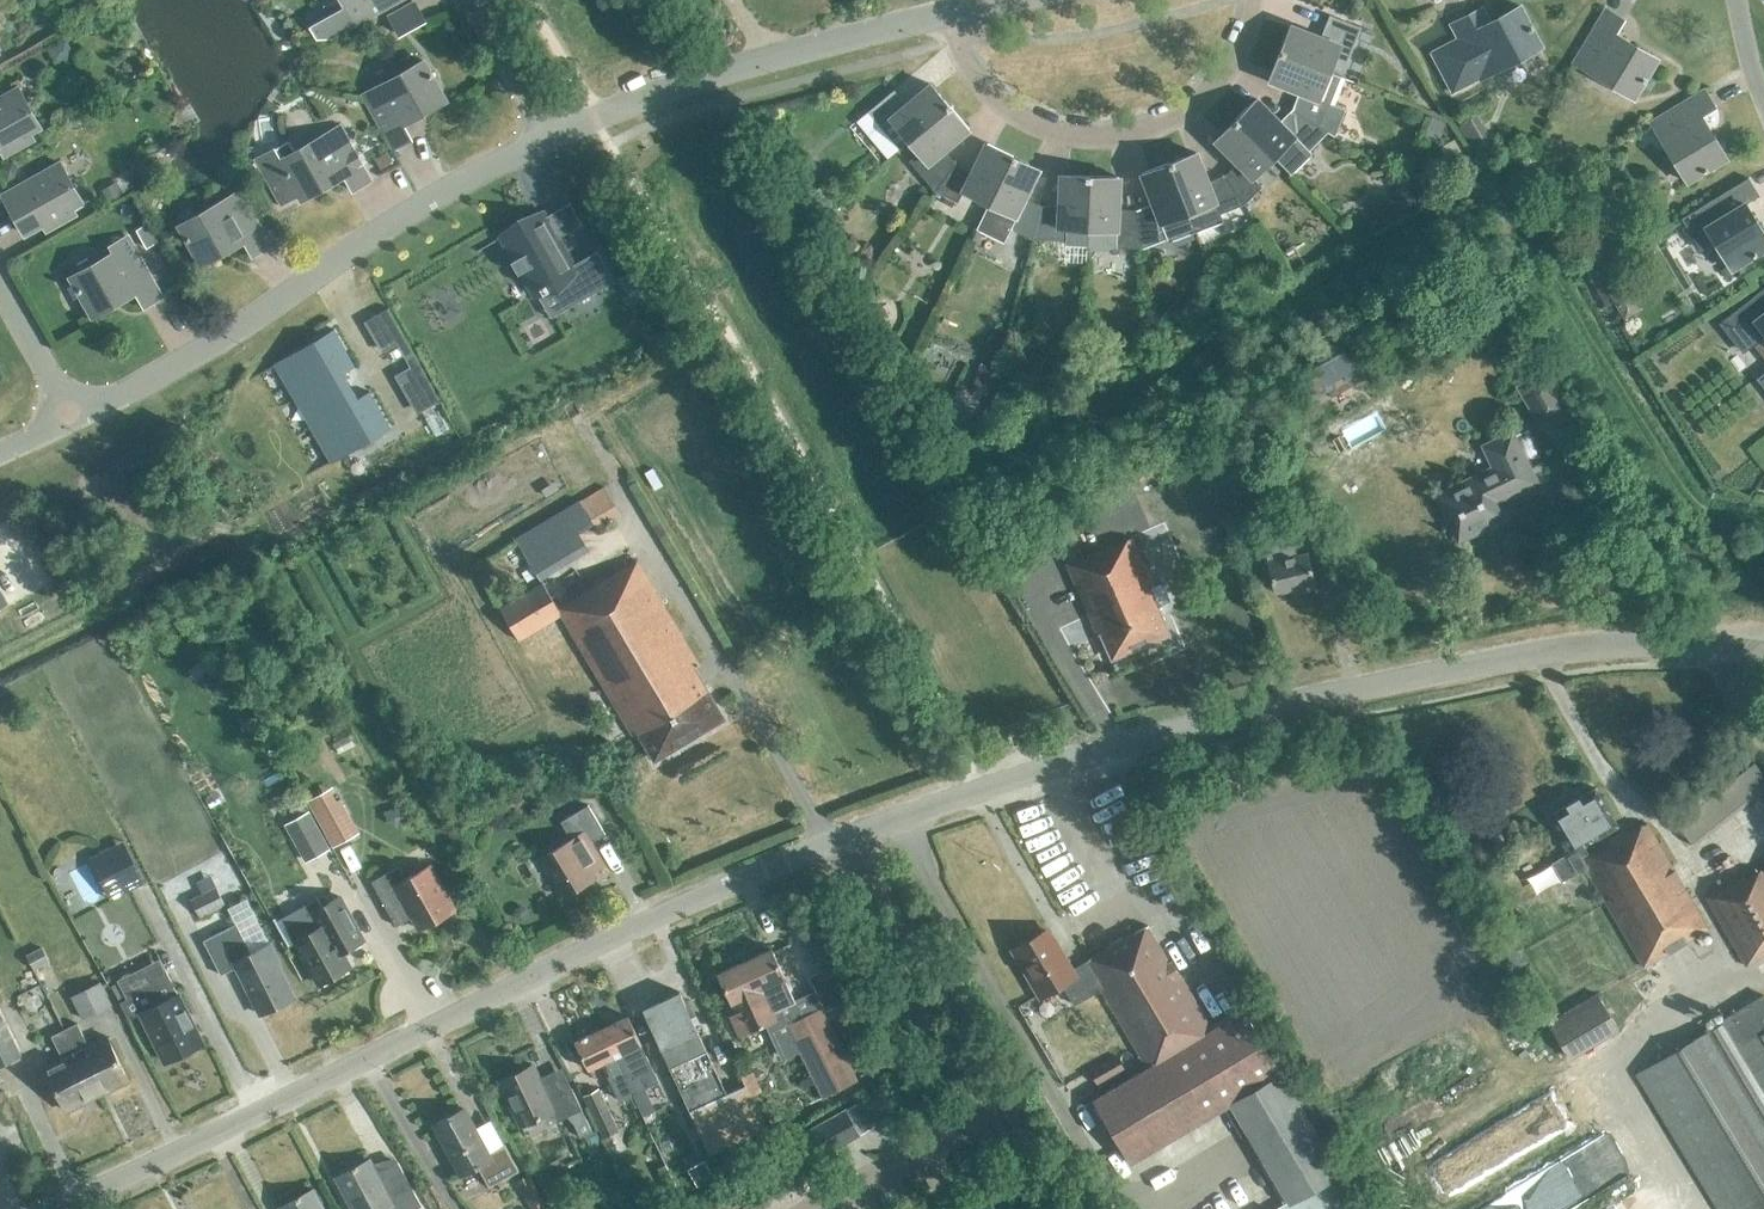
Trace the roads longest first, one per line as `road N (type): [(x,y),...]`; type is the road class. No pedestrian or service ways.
road 1 (tertiary): [(41,1208),(667,911),(838,839),(1055,764),(1355,686),(1537,650),(1664,642),(1763,652)]
road 2 (unclassified): [(69,424),(542,142)]
road 3 (residential): [(951,20),(990,94),(1035,131),(1124,138),(1208,99),(1249,26),(1250,0)]
road 4 (unclassified): [(542,142),(676,95),(951,20)]
road 5 (unclassified): [(542,142),(461,0)]
road 6 (unclassified): [(69,424),(0,299)]

